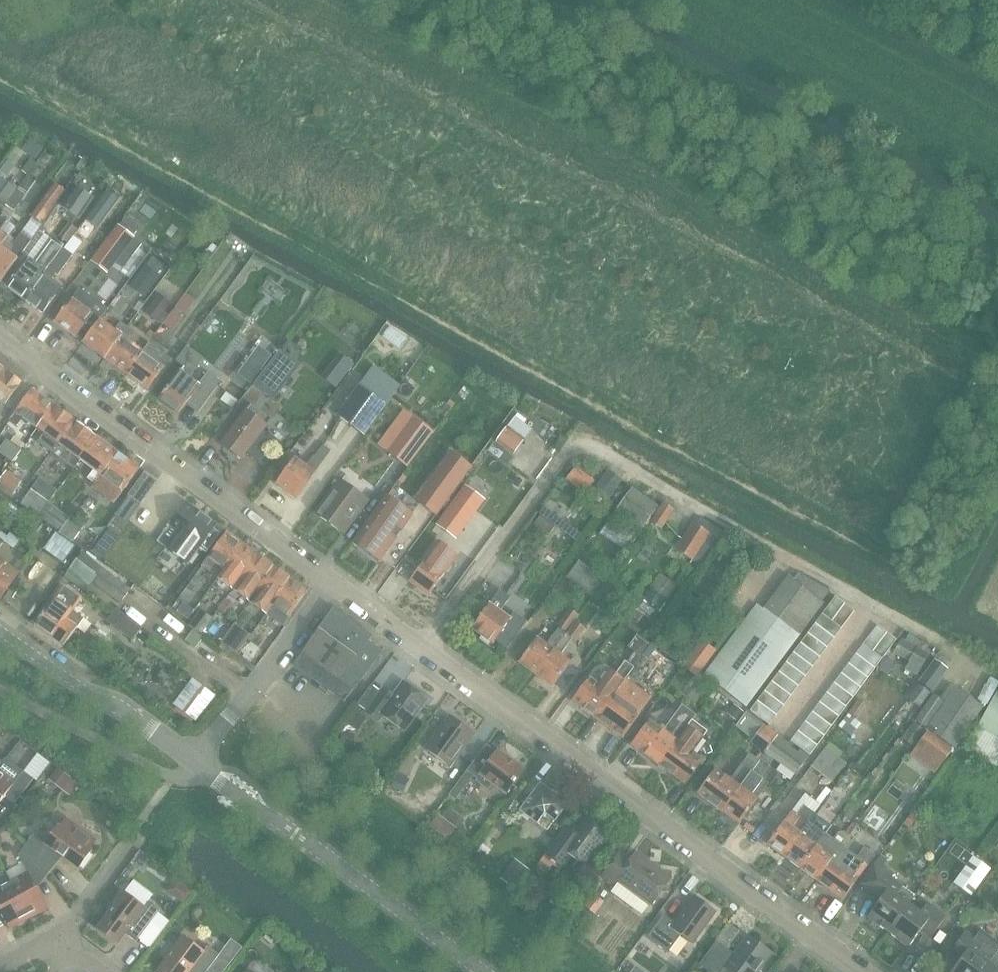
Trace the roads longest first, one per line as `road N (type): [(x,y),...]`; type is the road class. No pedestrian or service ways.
road 1 (residential): [(858,971),(329,581)]
road 2 (residential): [(329,581),(0,339)]
road 3 (tertiary): [(481,971),(193,760)]
road 4 (tertiary): [(193,760),(0,631)]
road 5 (residential): [(193,760),(329,581)]
road 6 (residential): [(61,948),(135,841)]

